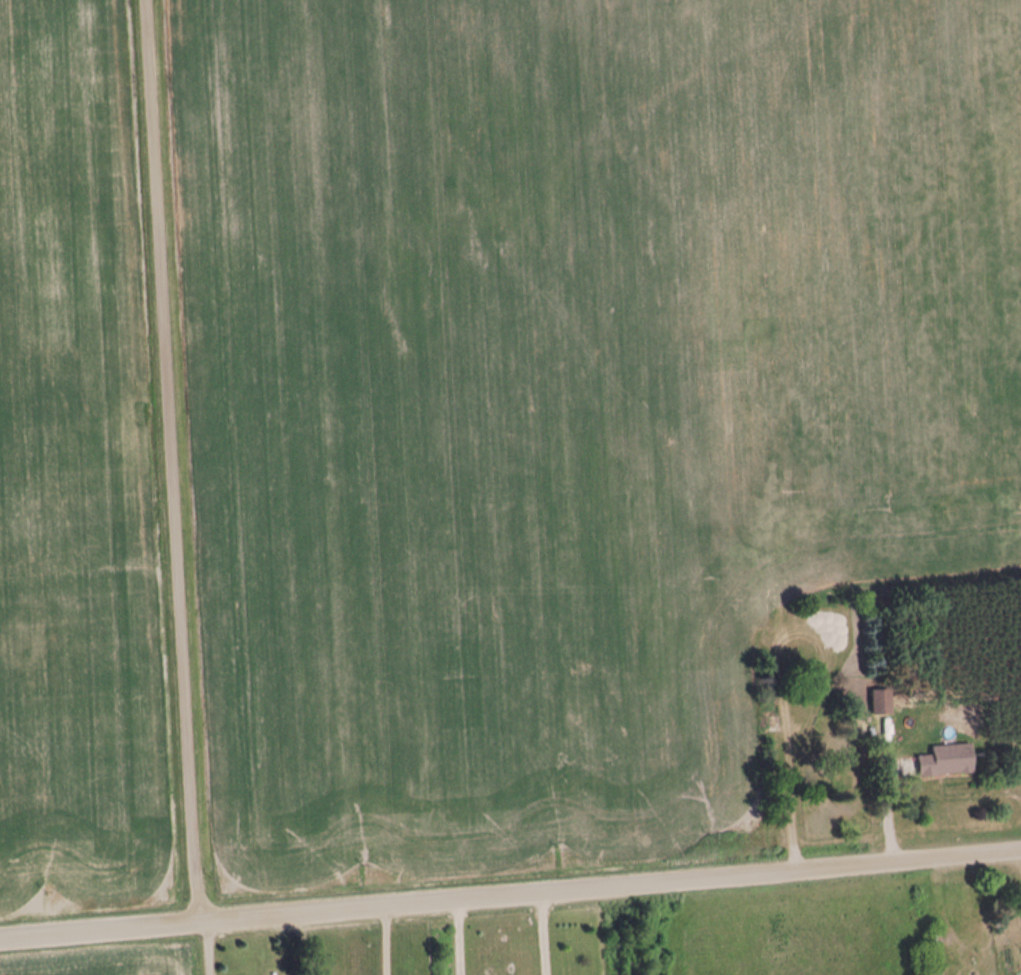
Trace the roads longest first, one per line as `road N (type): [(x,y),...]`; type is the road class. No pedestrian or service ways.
road 1 (residential): [(0,939),(1020,848)]
road 2 (residential): [(193,923),(142,0)]

